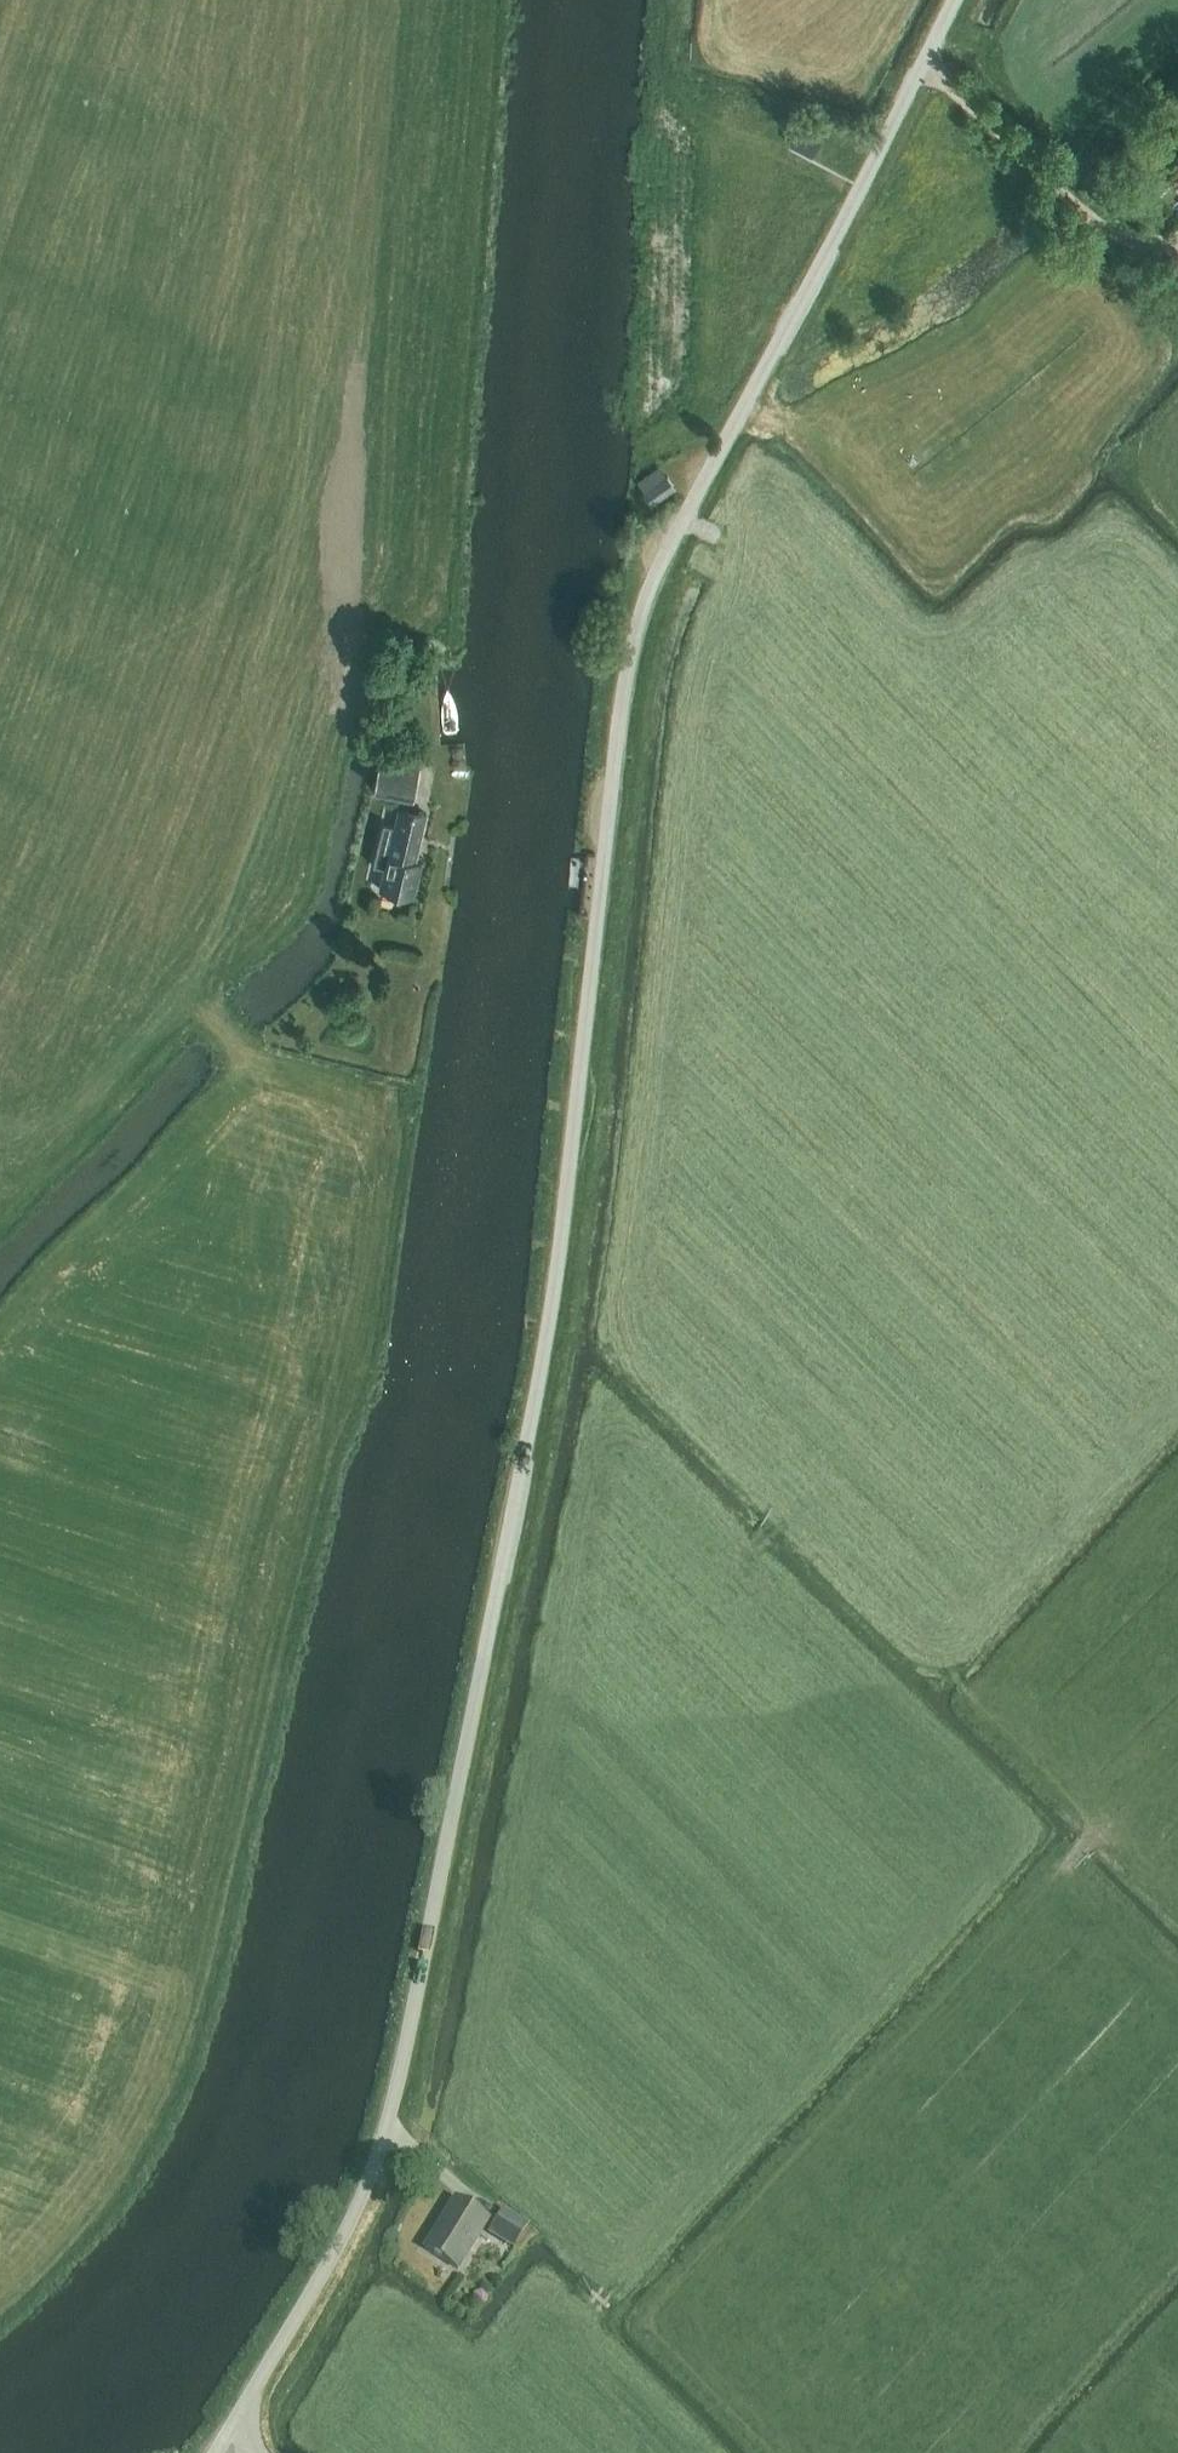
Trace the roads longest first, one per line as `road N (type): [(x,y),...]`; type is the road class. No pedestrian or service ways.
road 1 (unclassified): [(214,2452),(351,2221),(404,2054),(544,1348),(617,731),(640,613),(954,0)]

